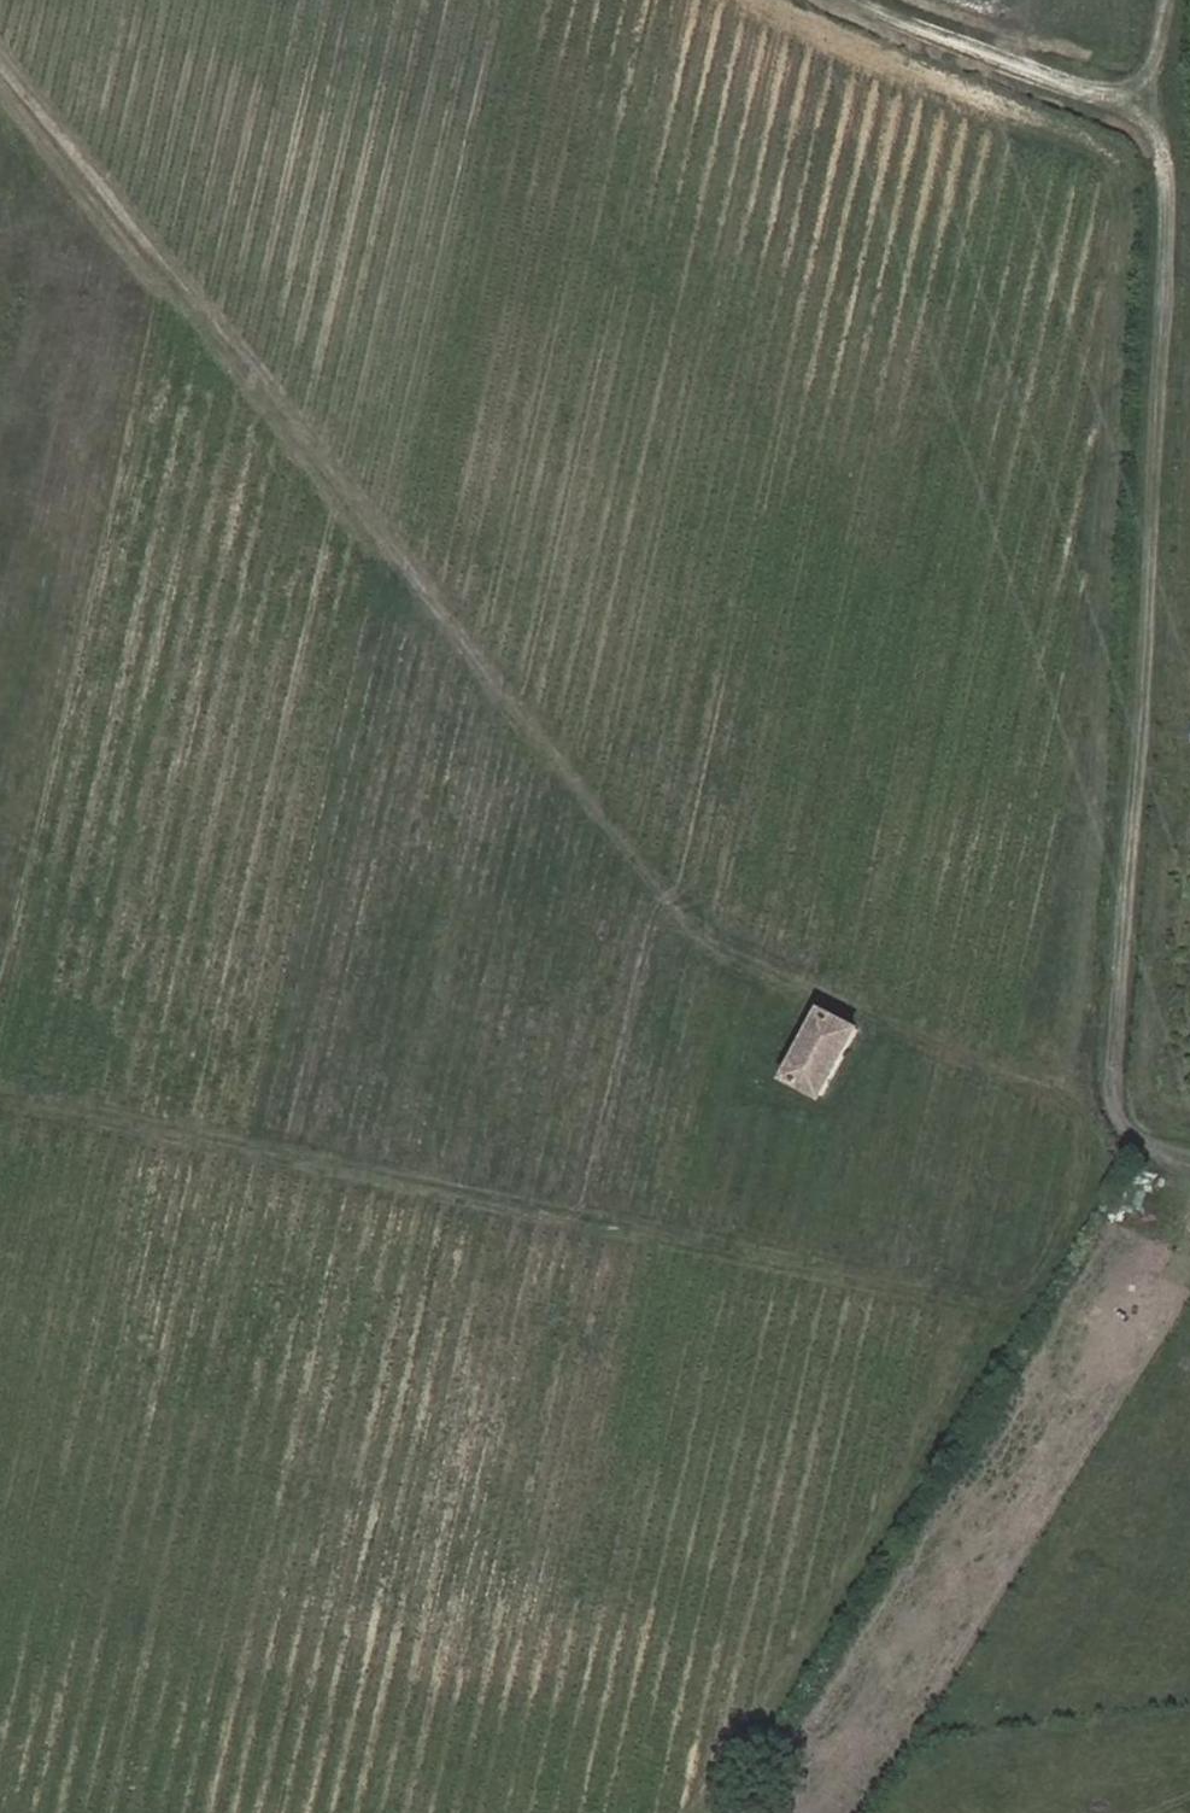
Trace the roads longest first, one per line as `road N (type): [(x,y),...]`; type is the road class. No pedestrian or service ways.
road 1 (track): [(1189,1215),(1098,1195),(1170,563),(1165,116),(1176,0)]
road 2 (track): [(1165,116),(948,41),(862,0)]

